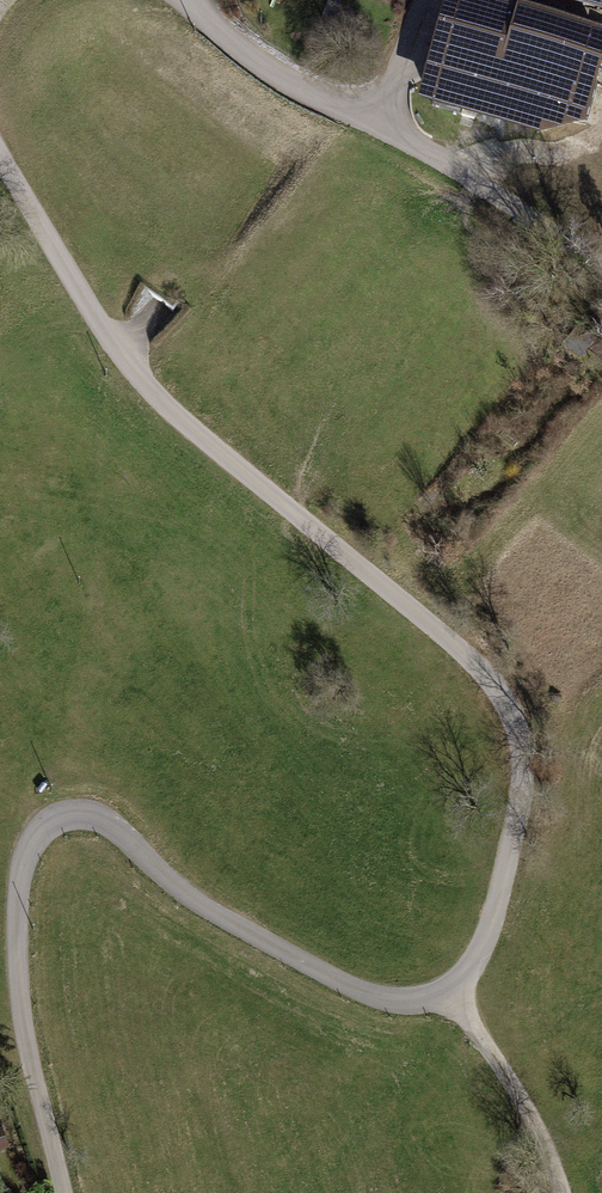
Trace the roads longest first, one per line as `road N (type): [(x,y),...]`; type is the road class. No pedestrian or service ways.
road 1 (residential): [(61,1192),(15,971),(25,858),(40,830),(75,813),(113,829),(263,937),(384,1001),(427,1001),(458,989),(490,931),(524,773),(501,694),(209,443),(117,350),(0,152)]
road 2 (unclassified): [(180,0),(293,86),(458,169),(601,265)]
road 3 (track): [(554,1192),(524,1101),(458,989)]

